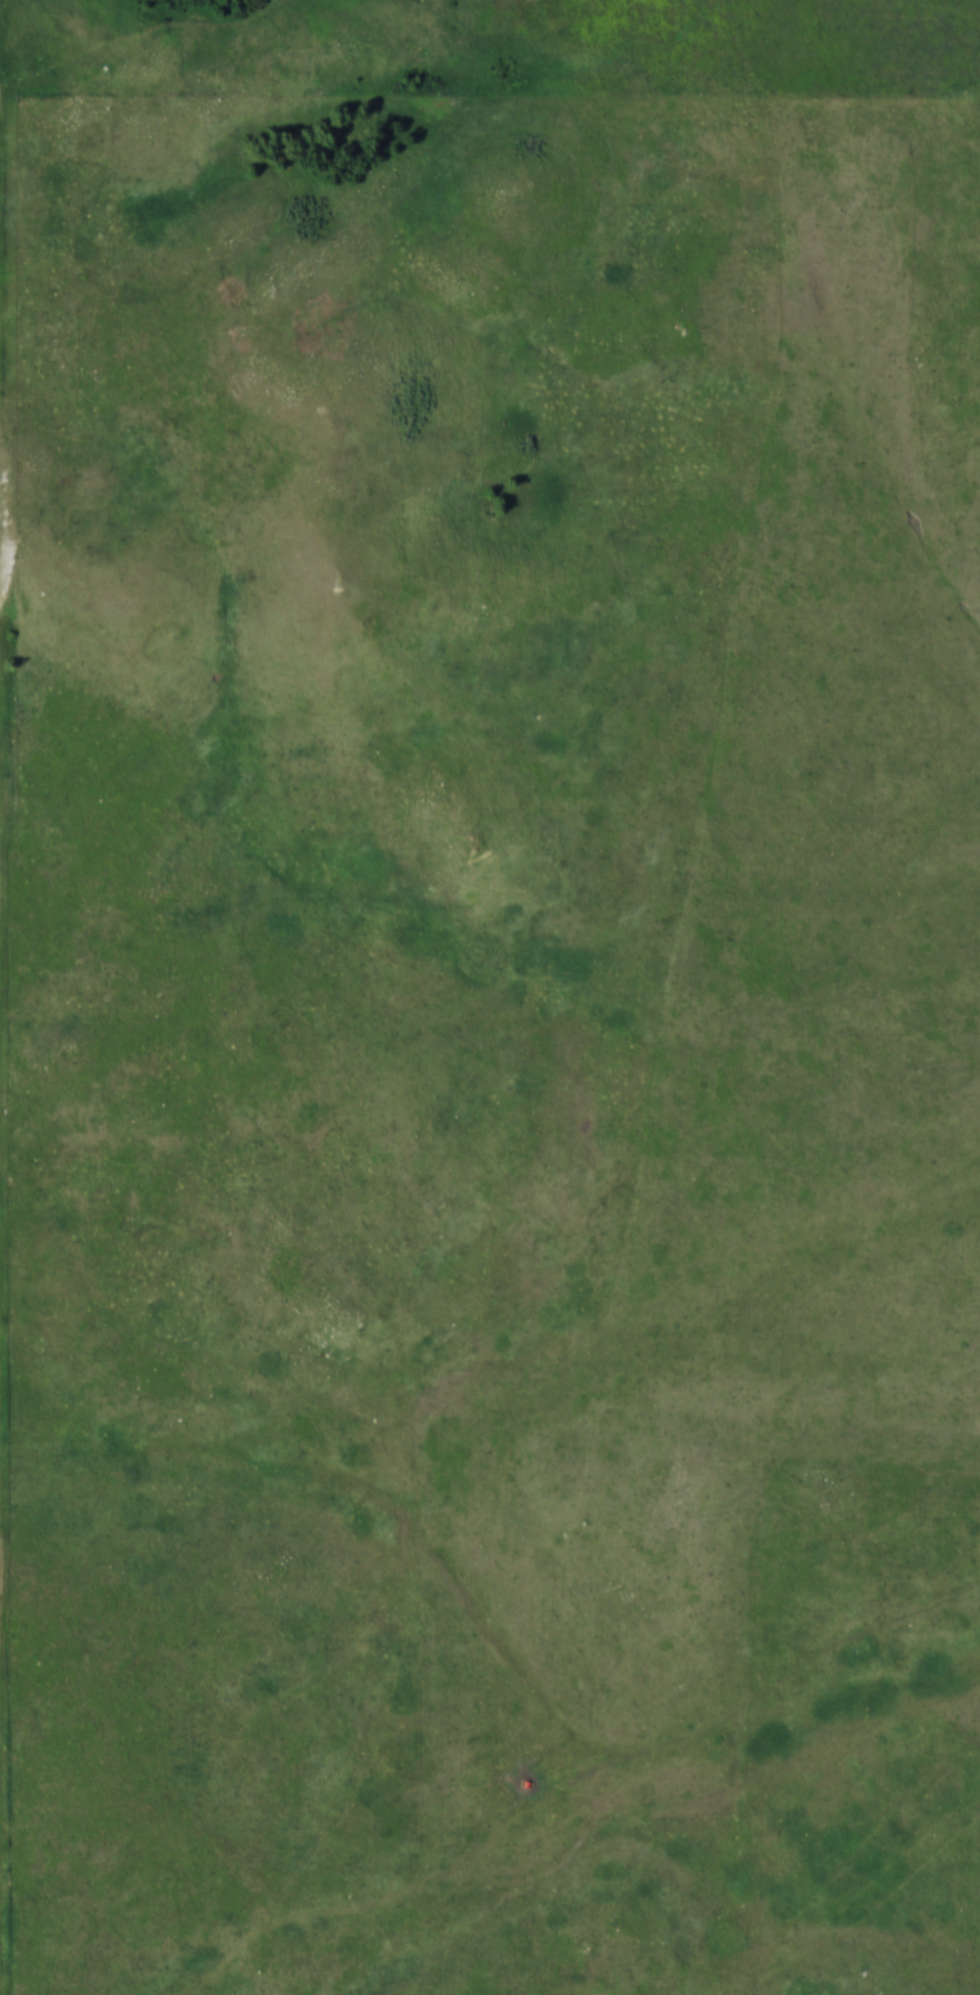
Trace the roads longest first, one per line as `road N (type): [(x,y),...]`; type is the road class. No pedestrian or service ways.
road 1 (track): [(0,851),(0,1001)]
road 2 (track): [(0,634),(0,780)]

